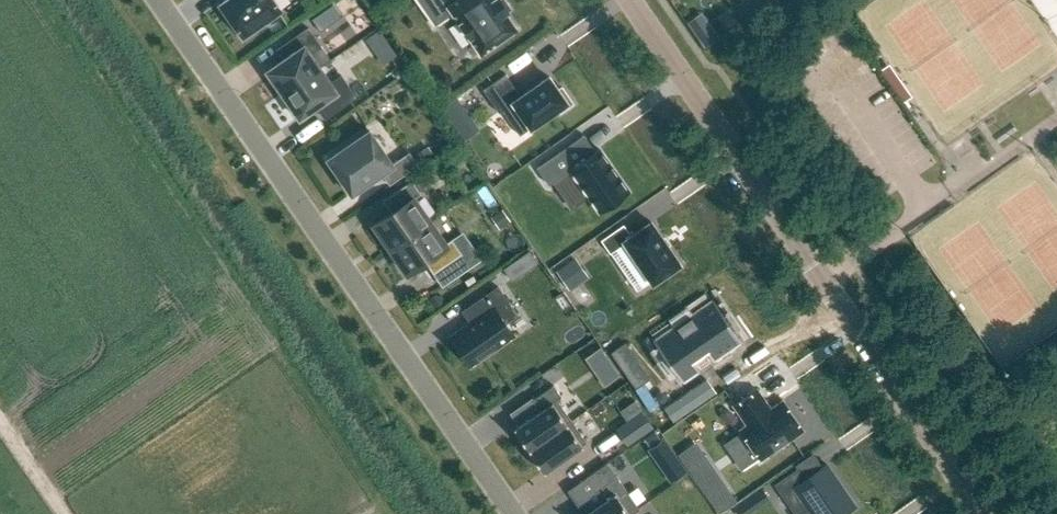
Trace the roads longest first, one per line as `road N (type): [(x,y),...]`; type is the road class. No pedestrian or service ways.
road 1 (residential): [(159,0),(517,513)]
road 2 (unclassified): [(985,513),(632,0)]

